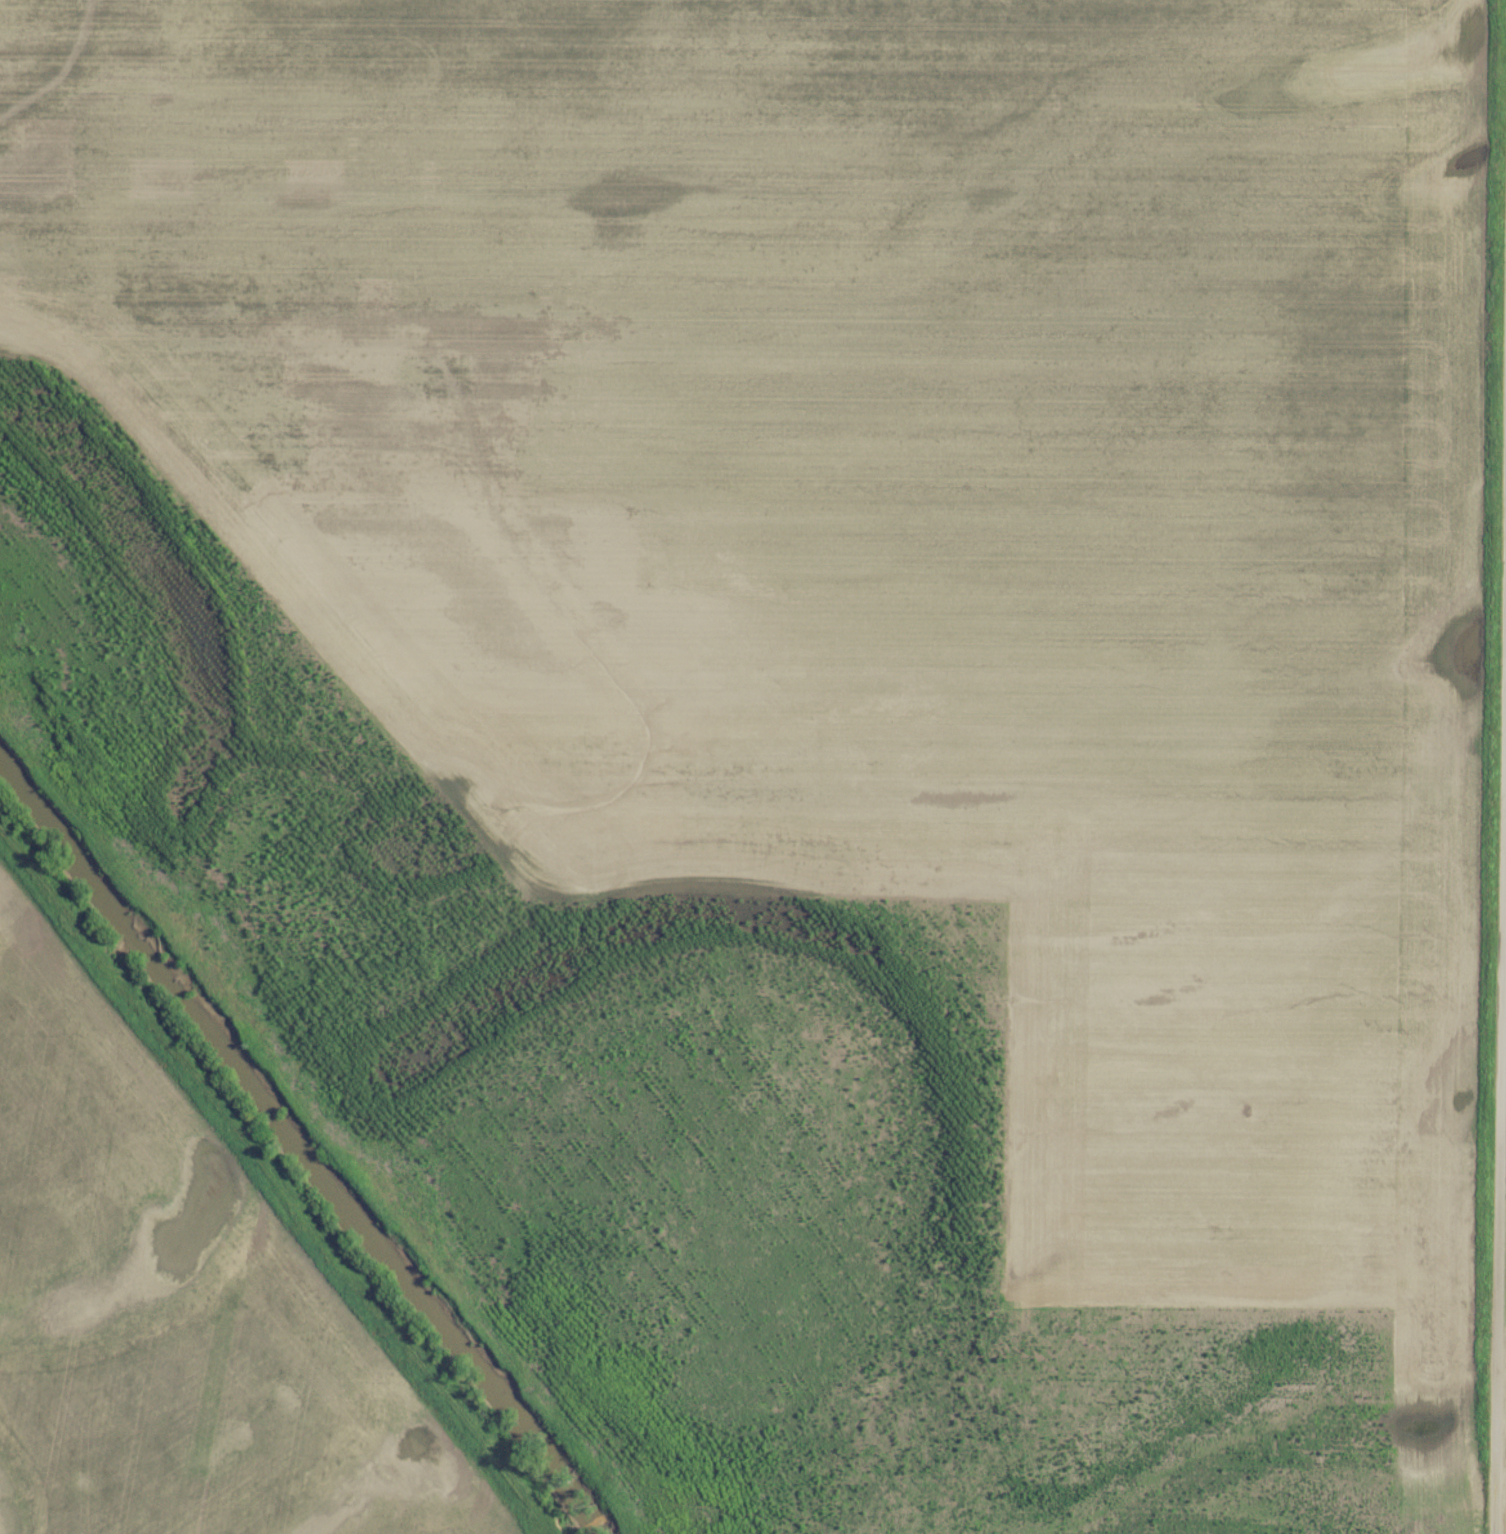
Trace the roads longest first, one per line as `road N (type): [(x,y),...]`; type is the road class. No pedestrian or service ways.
road 1 (residential): [(1494,1533),(1505,543)]

